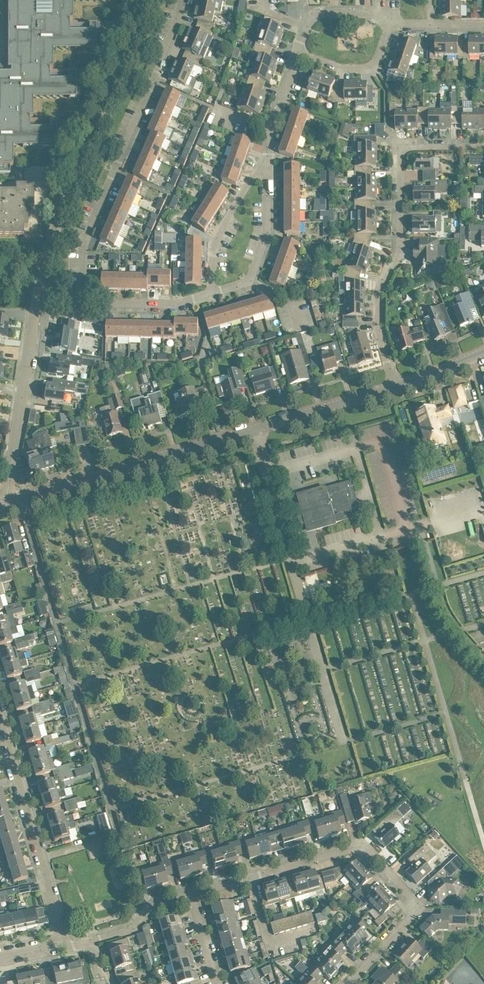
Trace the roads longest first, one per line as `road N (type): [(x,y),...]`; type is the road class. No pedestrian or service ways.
road 1 (tertiary): [(7,503),(394,387)]
road 2 (residential): [(394,387),(377,320),(399,245),(399,156),(407,149),(483,147)]
road 3 (residential): [(36,302),(67,196),(146,0)]
road 4 (residential): [(80,302),(90,223),(180,0)]
road 5 (residential): [(349,983),(414,906),(362,844),(249,879)]
road 6 (residential): [(65,946),(0,722)]
road 7 (residential): [(7,503),(36,302)]
road 8 (residential): [(212,294),(214,243),(254,175),(269,167)]
road 9 (residential): [(212,294),(168,305),(80,302)]
road 10 (residential): [(298,53),(343,69),(372,66),(390,22)]

